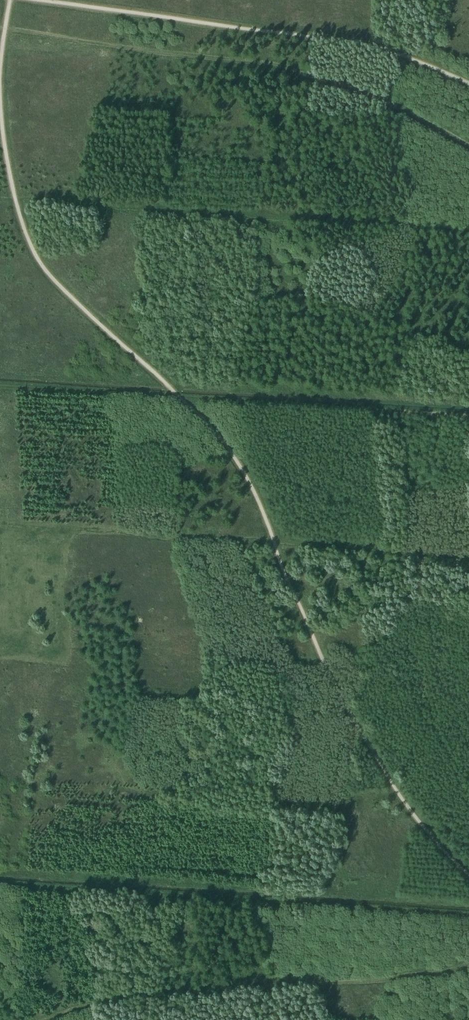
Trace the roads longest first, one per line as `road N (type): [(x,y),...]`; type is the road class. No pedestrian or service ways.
road 1 (track): [(468,150),(397,109),(252,61),(0,29)]
road 2 (track): [(0,523),(468,556)]
road 3 (track): [(468,234),(0,202)]

